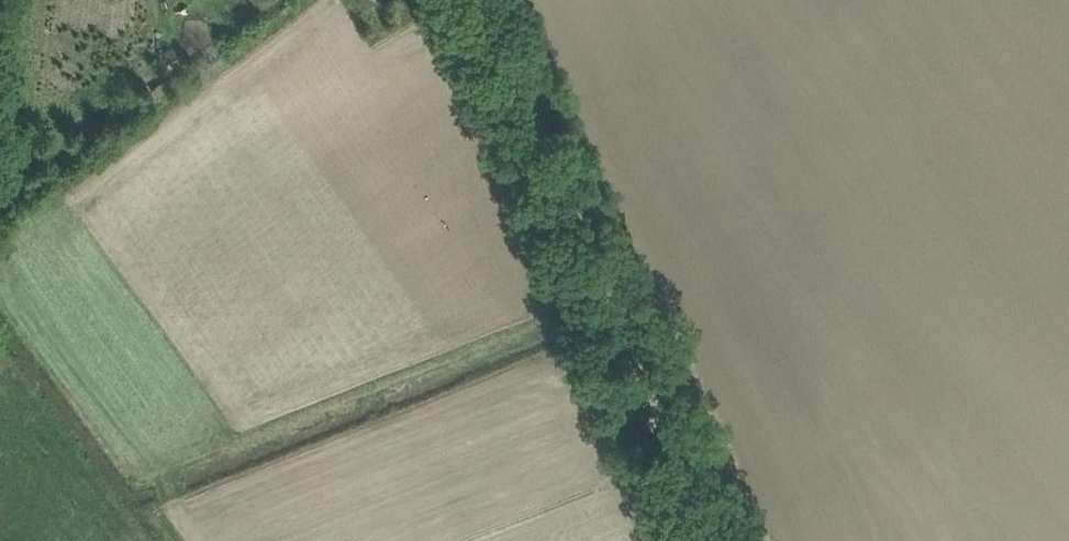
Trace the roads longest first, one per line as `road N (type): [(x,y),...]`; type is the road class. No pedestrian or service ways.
road 1 (track): [(486,0),(712,540)]

